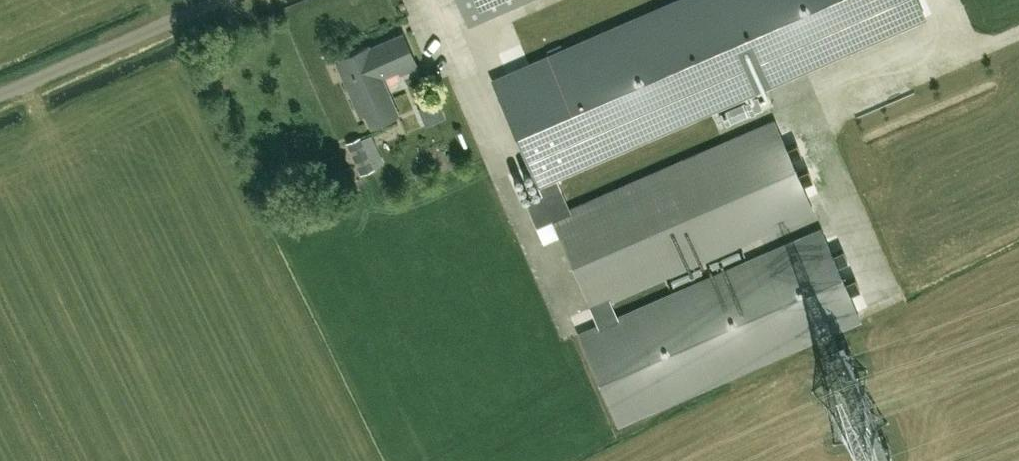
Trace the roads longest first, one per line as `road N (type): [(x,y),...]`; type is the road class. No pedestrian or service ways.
road 1 (unclassified): [(0,94),(220,0)]

